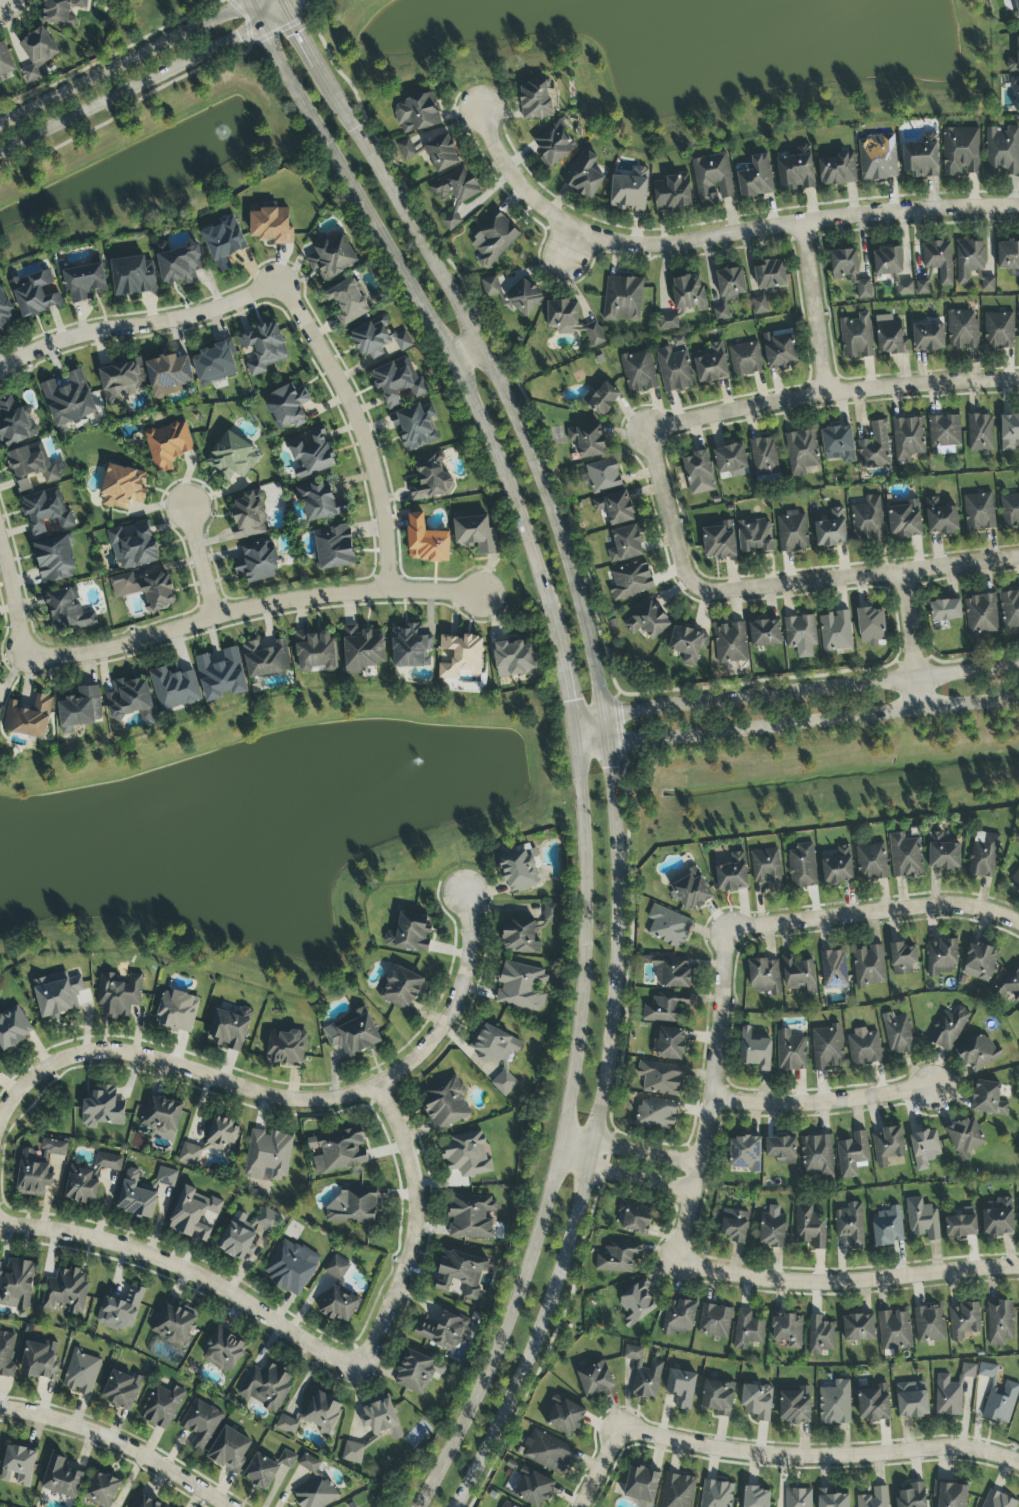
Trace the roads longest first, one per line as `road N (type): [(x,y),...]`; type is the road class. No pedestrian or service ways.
road 1 (secondary): [(249,0),(417,295),(508,477),(562,668),(584,795),(589,951),(568,1133),(530,1274),(418,1506)]
road 2 (secondary): [(456,1506),(561,1286),(599,1140),(617,1015),(622,884),(601,710)]
road 3 (secondary): [(601,710),(536,466),(443,279),(283,0)]
road 4 (residential): [(464,894),(474,938),(461,1006),(423,1060),(385,1085),(338,1098),(294,1098),(129,1052),(94,1051),(27,1084),(0,1126)]
road 5 (residential): [(1018,201),(876,206),(631,247),(588,237),(542,208),(497,150),(483,112)]
road 6 (residential): [(480,596),(390,593),(270,605),(113,648),(30,656)]
road 7 (tertiary): [(574,745),(1018,694)]
road 8 (tertiary): [(1018,666),(601,710)]
road 9 (residential): [(623,1431),(789,1460),(947,1449),(1018,1464)]
road 10 (residential): [(360,1372),(197,1273),(119,1244),(0,1222)]
road 11 (residential): [(1018,382),(832,396),(648,425)]
road 12 (residential): [(1018,1269),(829,1287),(679,1263)]
road 13 (residential): [(732,928),(717,1102),(679,1263)]
road 14 (residential): [(281,280),(356,415),(379,493),(390,593)]
road 15 (tertiary): [(0,152),(262,27),(284,1)]
road 16 (residential): [(1018,557),(702,595)]
road 17 (tertiary): [(284,1),(251,5),(0,126)]
road 18 (residential): [(378,1088),(409,1147),(421,1216),(406,1277),(360,1372)]
road 19 (residential): [(281,280),(196,314),(62,341),(0,375)]
road 20 (residential): [(1018,921),(936,904),(732,928)]
road 21 (residential): [(228,1506),(127,1445),(0,1408)]
road 22 (residential): [(934,1091),(834,1108),(717,1102)]
road 23 (residential): [(802,216),(832,396)]
road 24 (residential): [(648,425),(702,595)]
road 25 (residential): [(561,1162),(693,1190)]
road 26 (residential): [(699,1163),(568,1133)]
road 27 (residential): [(901,572),(912,705)]
road 28 (residential): [(0,529),(30,656)]

